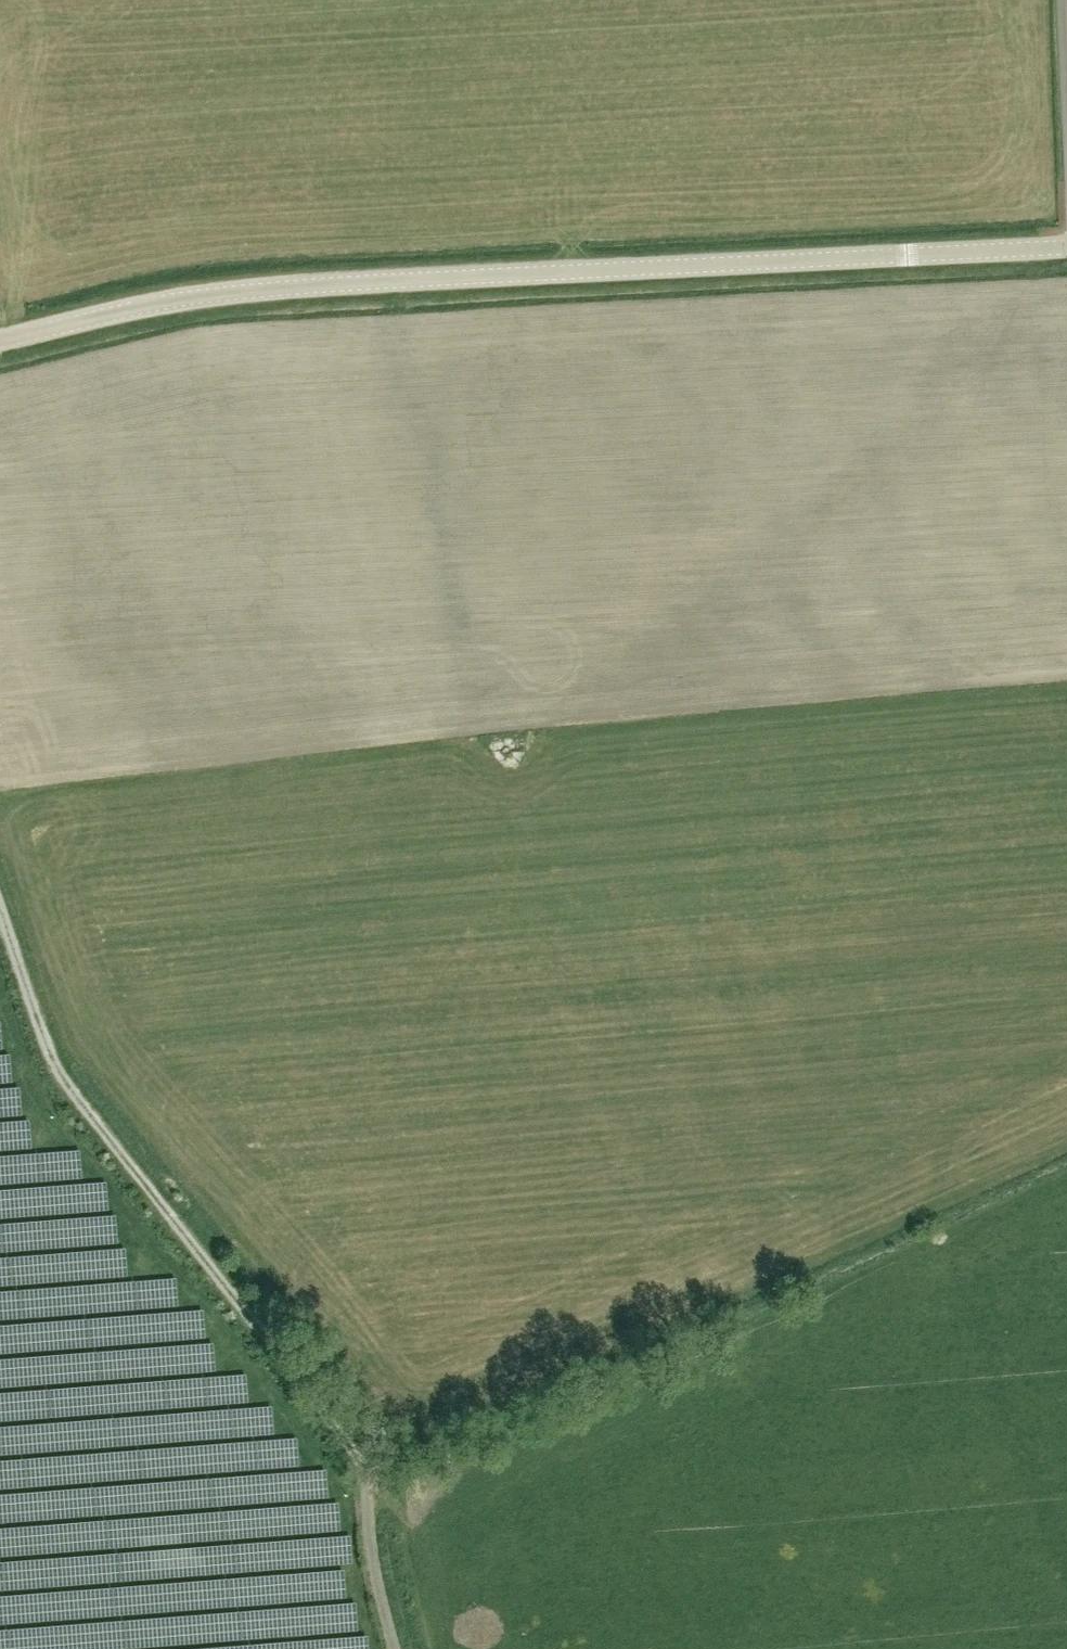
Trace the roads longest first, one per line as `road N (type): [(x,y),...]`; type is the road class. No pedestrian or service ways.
road 1 (unclassified): [(1066,245),(253,288),(0,340)]
road 2 (track): [(0,909),(68,1088),(365,1477),(373,1558),(396,1648)]

